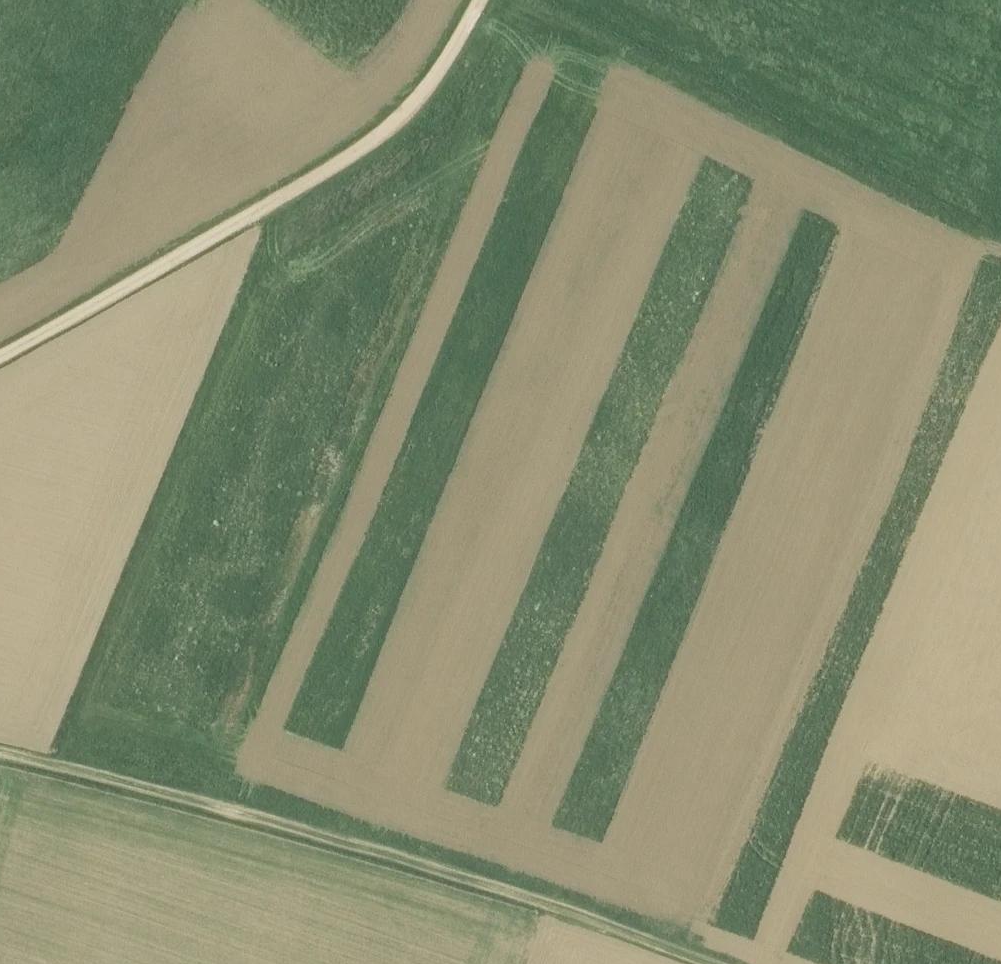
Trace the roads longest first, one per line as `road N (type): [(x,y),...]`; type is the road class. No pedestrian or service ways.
road 1 (track): [(0,755),(329,839),(712,963)]
road 2 (track): [(0,373),(392,131),(412,114),(484,0)]

